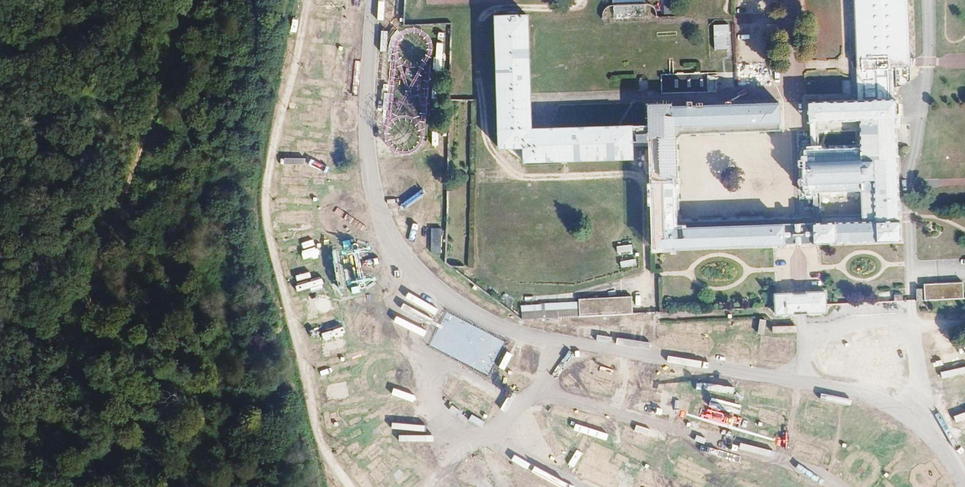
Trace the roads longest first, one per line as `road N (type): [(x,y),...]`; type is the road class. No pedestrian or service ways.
road 1 (tertiary): [(373,0),(366,134),(372,192),(390,237),(420,277),(516,332),(651,357)]
road 2 (track): [(28,486),(191,0)]
road 3 (tertiary): [(651,357),(863,394),(933,439)]
road 4 (residential): [(796,18),(804,315)]
road 5 (residential): [(912,273),(929,0)]
road 6 (track): [(426,486),(555,352)]
road 7 (residential): [(651,357),(643,175)]
road 8 (track): [(0,46),(147,134)]
road 9 (residential): [(933,439),(912,273)]
road 10 (residential): [(643,175),(486,177)]

